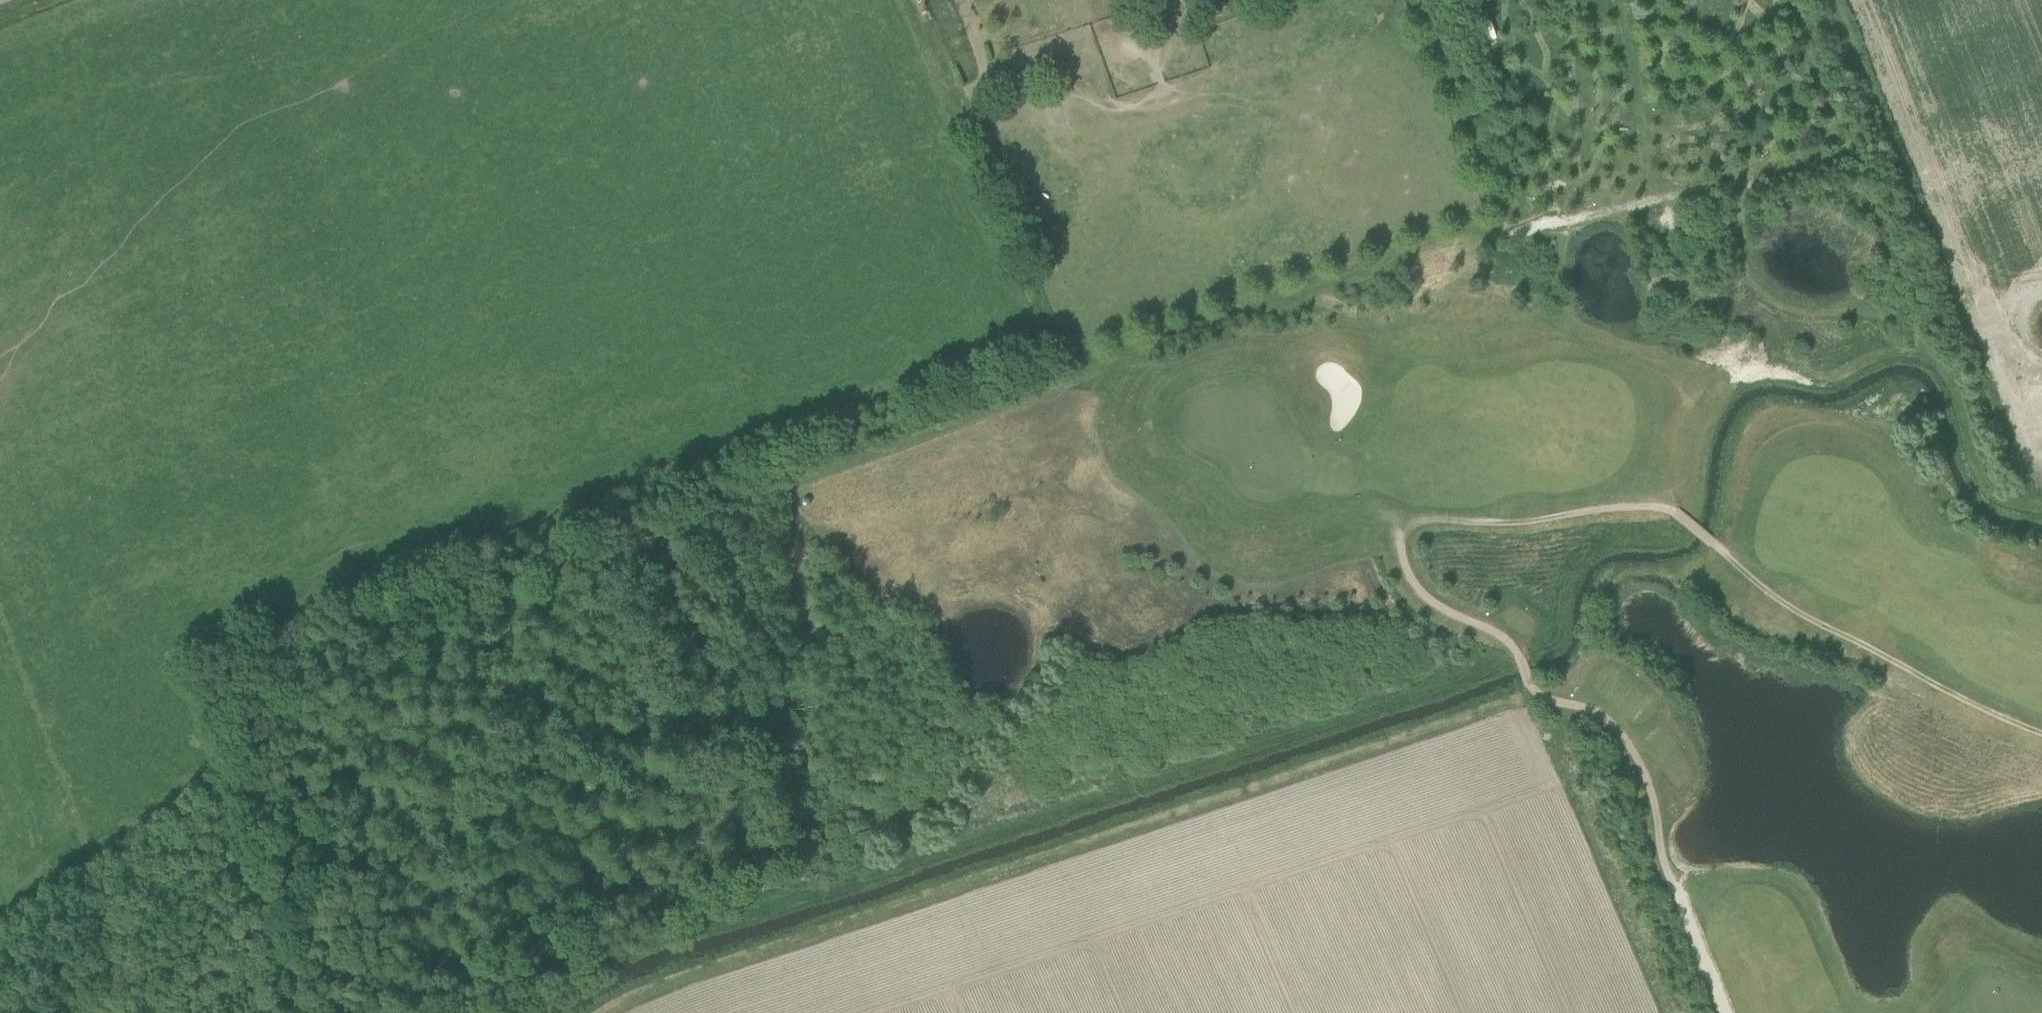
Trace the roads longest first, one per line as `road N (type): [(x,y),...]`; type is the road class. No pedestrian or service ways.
road 1 (track): [(207,1012),(313,935),(313,890),(283,825),(279,786),(294,759),(297,713),(373,635),(373,615),(526,559),(570,564),(598,546),(634,545),(654,514),(775,483)]
road 2 (track): [(908,0),(1058,364),(1083,356)]
road 3 (track): [(1083,356),(1463,227)]
road 4 (track): [(1558,702),(1560,764),(1668,1012)]

